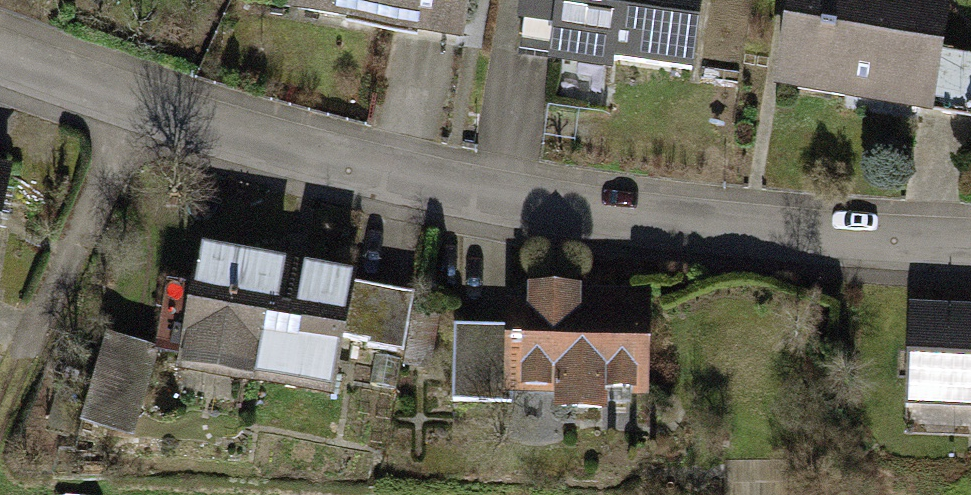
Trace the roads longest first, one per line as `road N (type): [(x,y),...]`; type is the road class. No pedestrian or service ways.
road 1 (residential): [(0,49),(125,95),(496,202),(970,246)]

